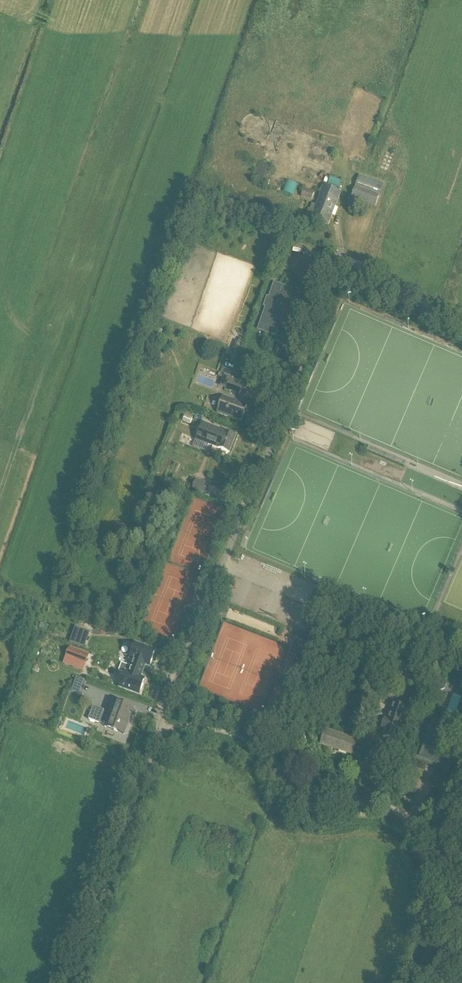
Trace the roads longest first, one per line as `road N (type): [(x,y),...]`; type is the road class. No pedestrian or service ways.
road 1 (unclassified): [(74,982),(168,701),(334,273),(353,263),(366,267),(461,324)]

